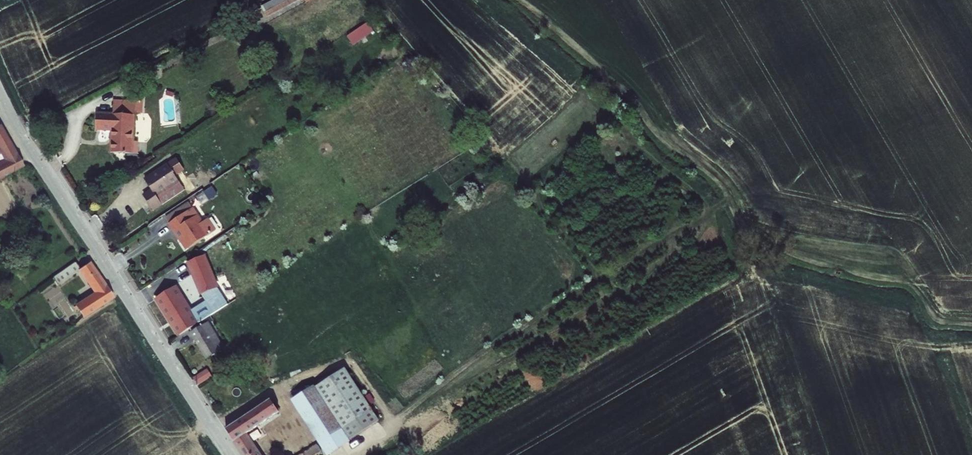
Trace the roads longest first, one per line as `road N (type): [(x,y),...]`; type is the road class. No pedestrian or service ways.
road 1 (tertiary): [(0,93),(230,454)]

